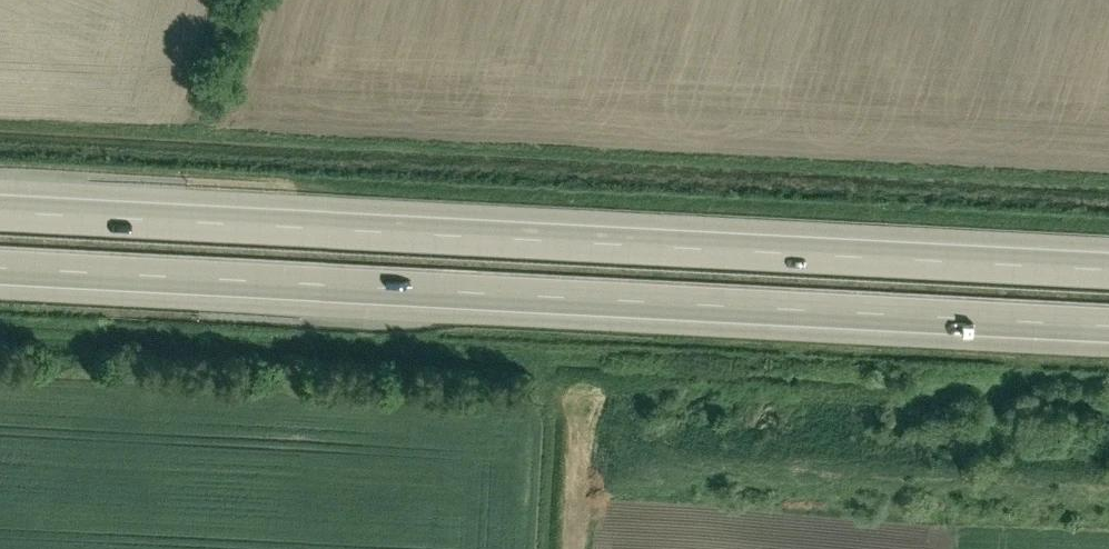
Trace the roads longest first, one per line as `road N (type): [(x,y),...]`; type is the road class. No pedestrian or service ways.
road 1 (motorway): [(0,272),(1108,329)]
road 2 (motorway): [(1108,263),(0,206)]

